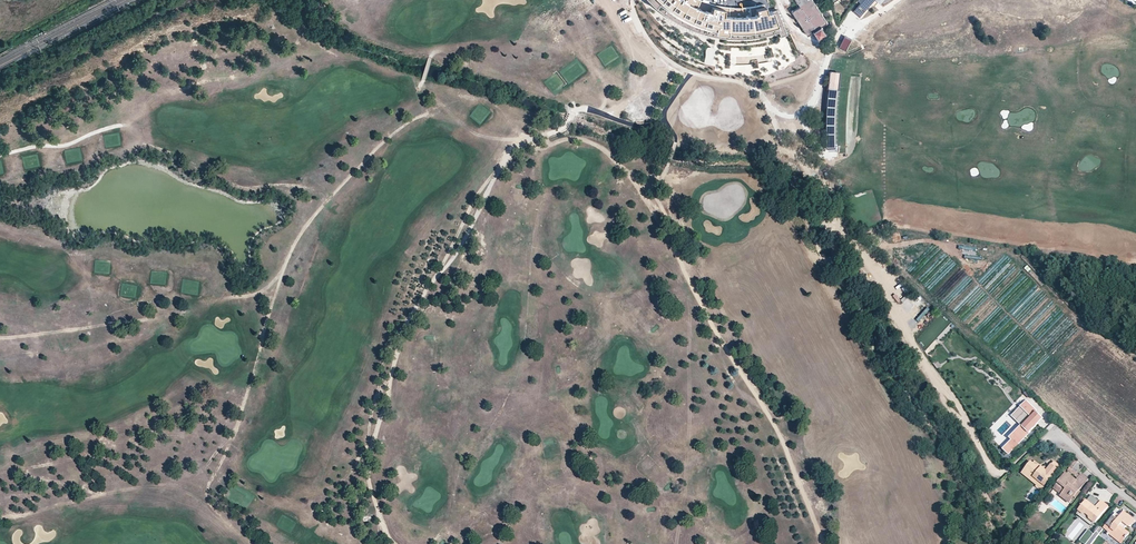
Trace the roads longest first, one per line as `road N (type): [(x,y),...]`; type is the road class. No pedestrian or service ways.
road 1 (residential): [(1135,504),(1051,432),(1013,466)]

